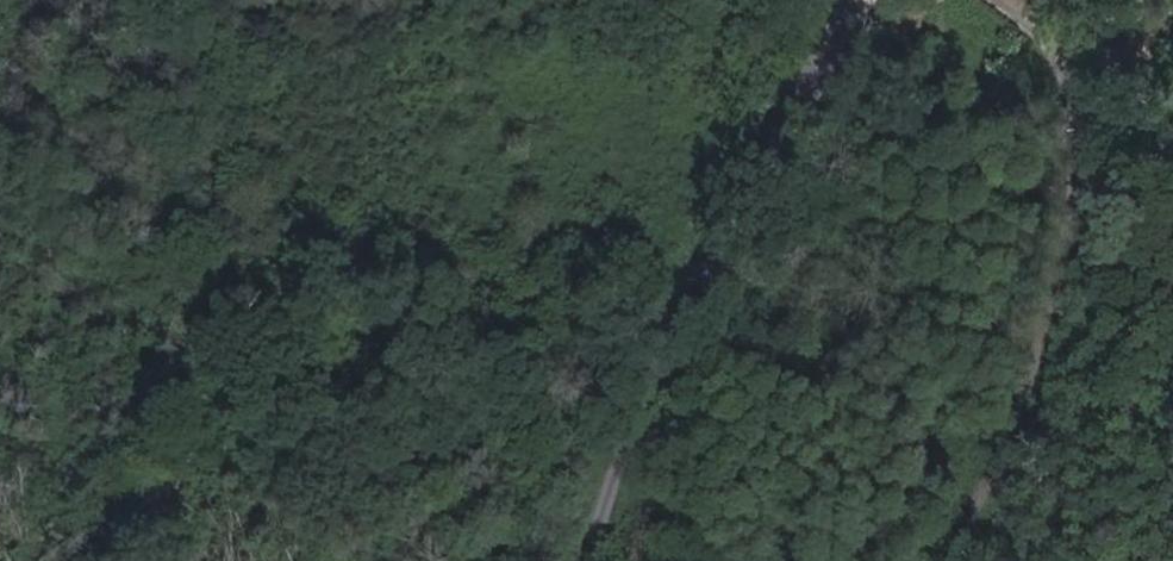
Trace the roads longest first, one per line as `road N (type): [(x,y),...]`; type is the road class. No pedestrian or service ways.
road 1 (unclassified): [(868,0),(709,278),(624,479),(603,560)]
road 2 (unclassified): [(1008,0),(1067,57),(1092,132),(1085,236),(1030,414),(960,560)]

